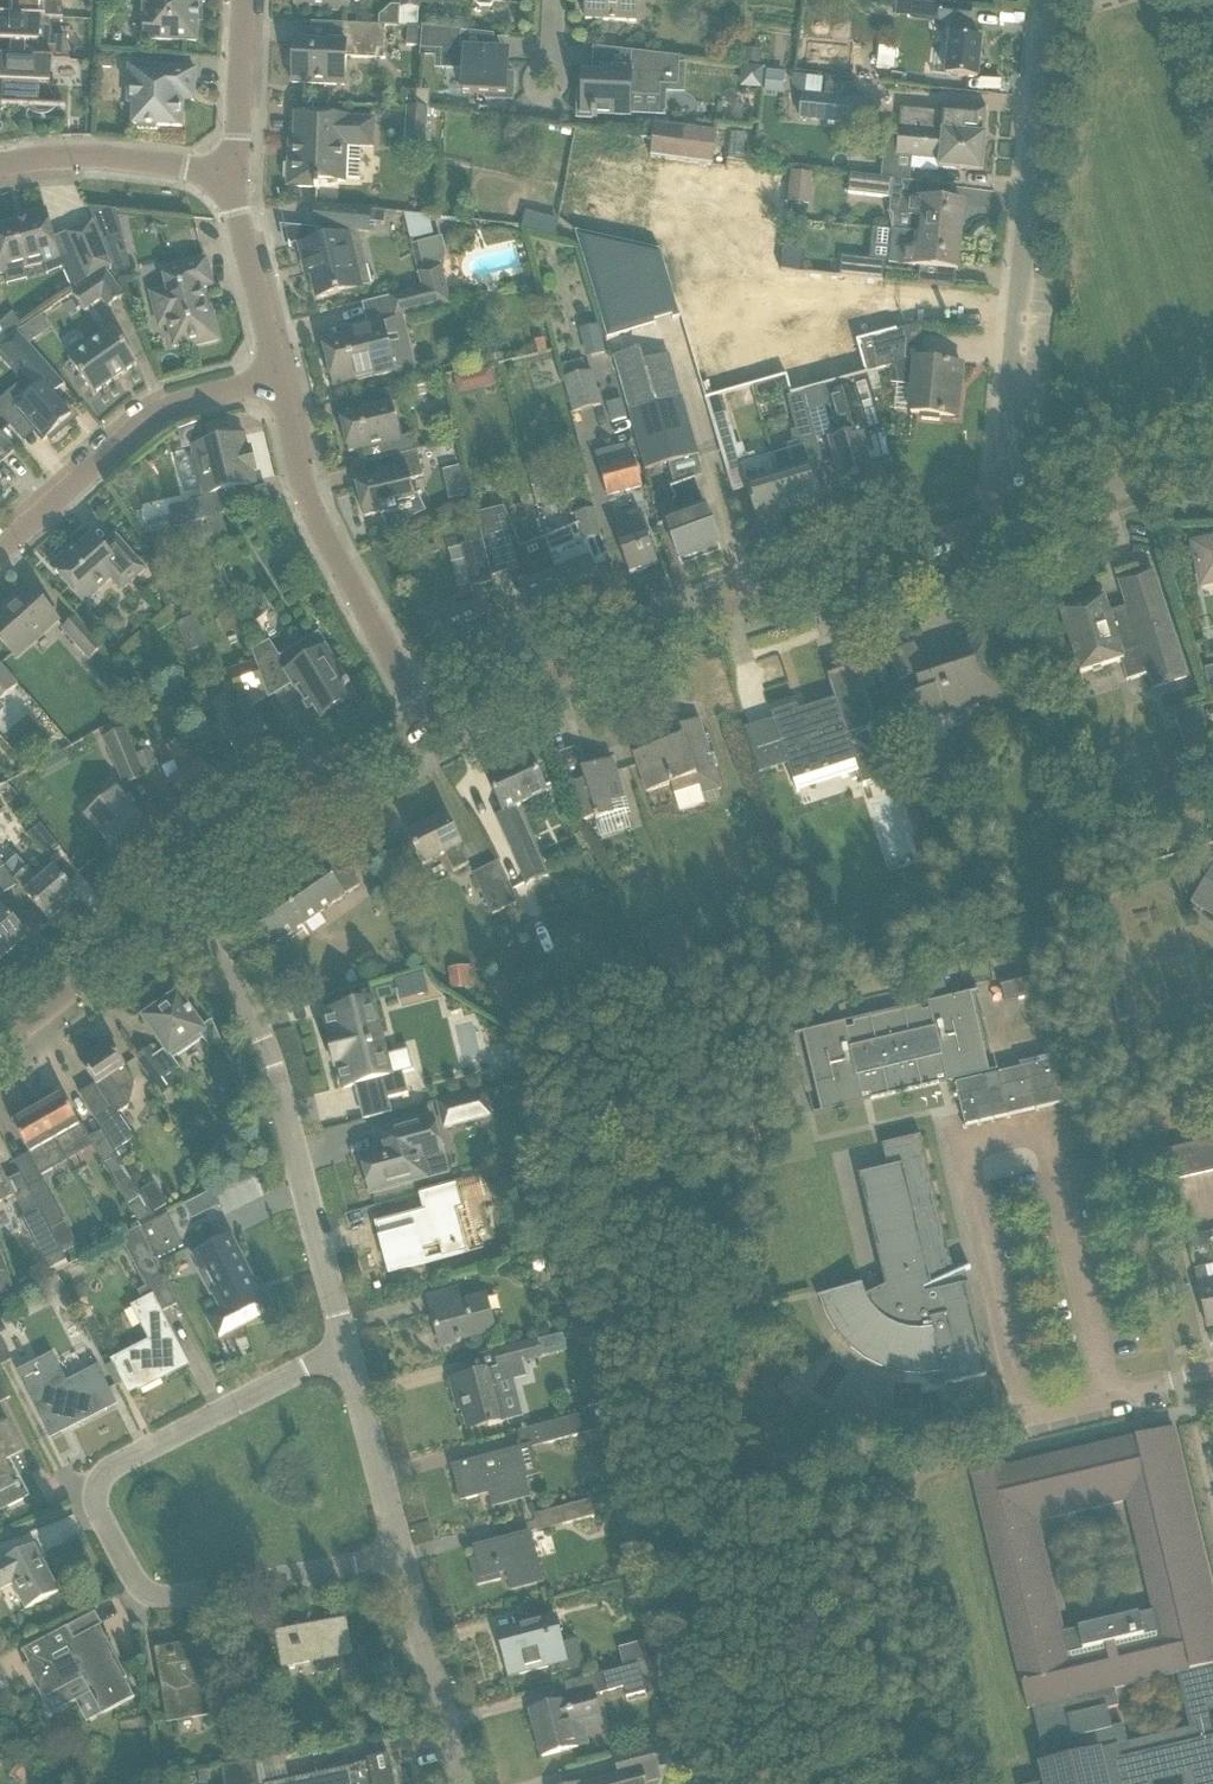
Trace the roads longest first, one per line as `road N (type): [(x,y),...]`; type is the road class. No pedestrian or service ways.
road 1 (residential): [(401,1554),(165,1596),(140,1581),(96,1508),(98,1480),(124,1457),(345,1349)]
road 2 (unclassified): [(432,734),(559,674),(1008,516)]
road 3 (residential): [(1107,1398),(1040,1413),(1015,1383),(960,1134),(1042,1115),(1070,1233)]
road 4 (unclassified): [(1008,516),(1011,375),(1046,0)]
road 5 (residential): [(345,1349),(272,1049),(238,988),(171,907)]
road 6 (unclassified): [(432,734),(303,482),(274,381)]
road 7 (unclassified): [(0,550),(167,407),(274,381)]
road 8 (unclassified): [(171,907),(233,855),(432,734)]
road 9 (residential): [(461,1783),(401,1554)]
road 10 (unclassified): [(228,175),(129,158),(0,165)]
road 11 (unclassified): [(0,1039),(171,907)]
road 12 (residential): [(401,1554),(345,1349)]
road 13 (unclassified): [(1008,516),(1212,458)]
road 14 (unclassified): [(274,381),(228,175)]
road 15 (unclassified): [(228,175),(242,0)]
road 16 (residential): [(1070,1233),(1107,1398)]
road 17 (residential): [(1070,1233),(1212,1200)]

